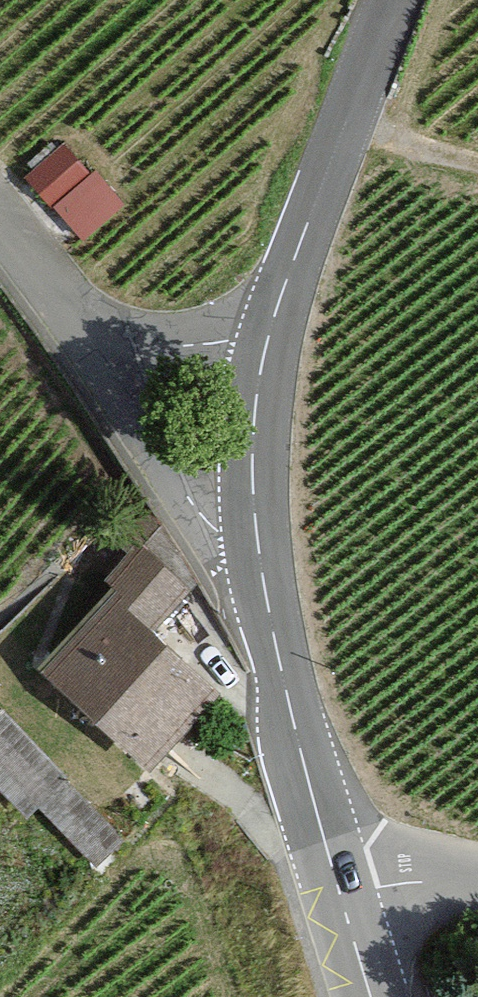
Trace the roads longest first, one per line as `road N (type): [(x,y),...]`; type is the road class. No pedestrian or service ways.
road 1 (tertiary): [(258,434),(259,531),(272,628),(338,895)]
road 2 (tertiary): [(391,0),(274,331),(258,434)]
road 3 (residential): [(258,434),(148,378),(77,314),(0,220)]
road 4 (residential): [(338,895),(477,885)]

